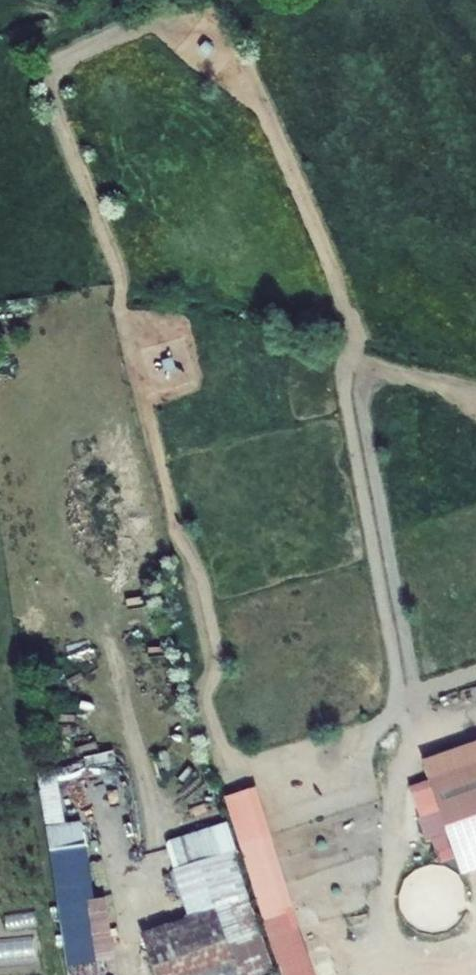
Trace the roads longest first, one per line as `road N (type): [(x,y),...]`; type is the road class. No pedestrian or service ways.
road 1 (track): [(403,707),(342,392),(355,332),(261,110),(161,33),(77,58),(53,85),(55,113),(122,281),(119,316),(184,548),(216,752),(245,773),(356,741)]
road 2 (track): [(475,408),(433,380),(348,360)]

